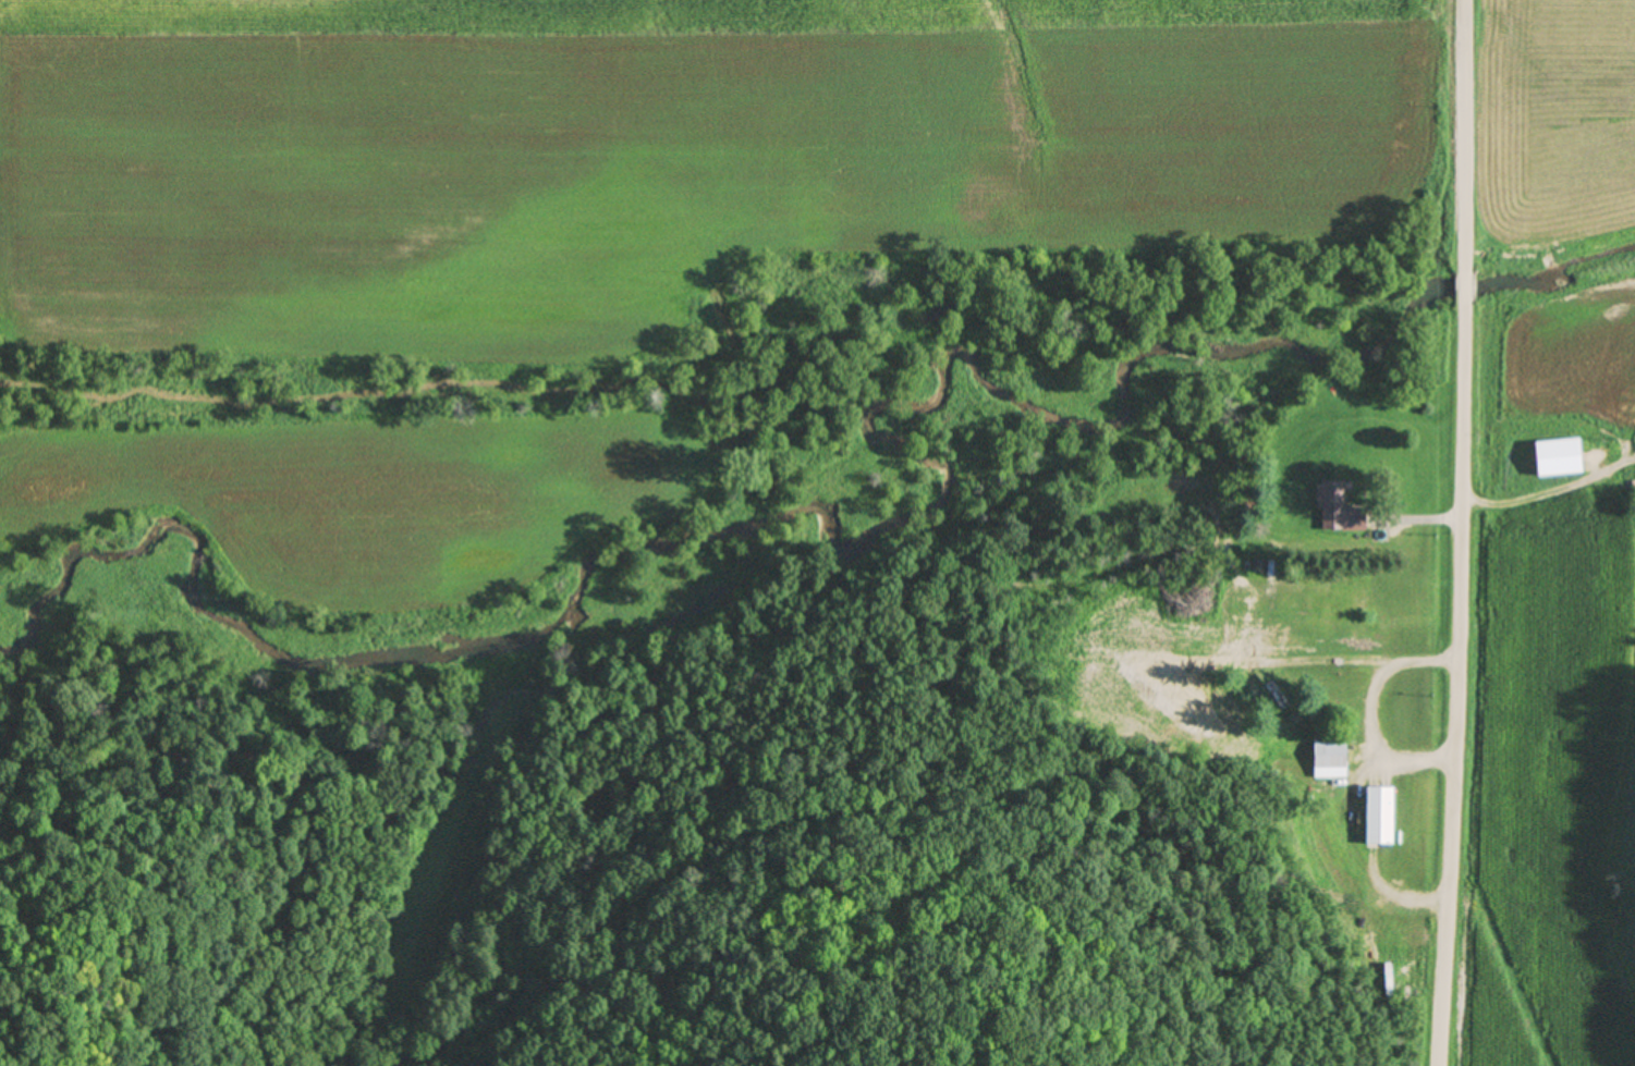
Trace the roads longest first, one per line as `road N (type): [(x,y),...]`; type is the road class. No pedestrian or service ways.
road 1 (residential): [(1440,1065),(1462,583),(1465,0)]

